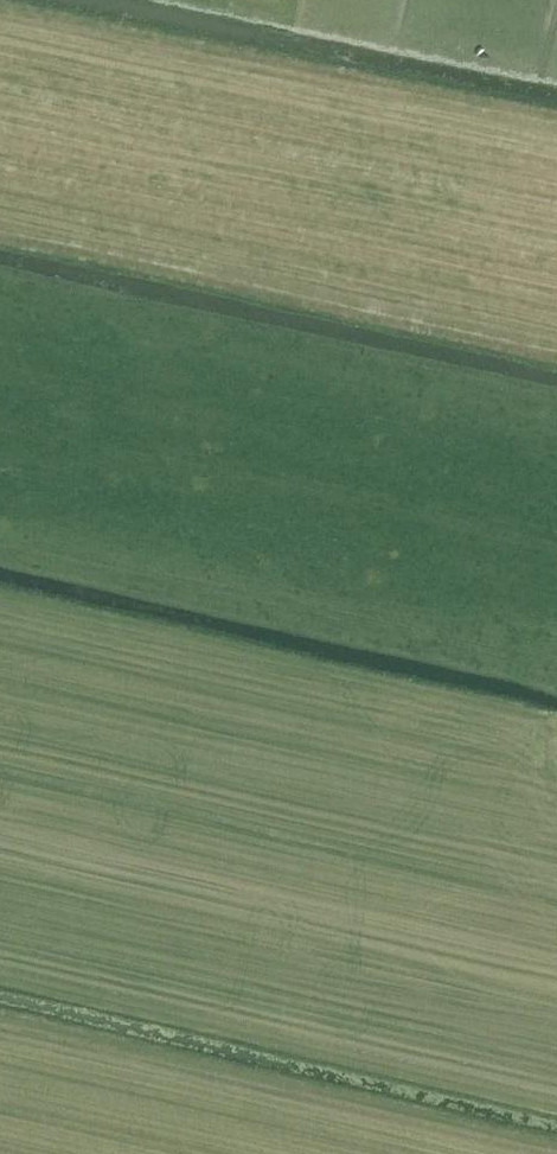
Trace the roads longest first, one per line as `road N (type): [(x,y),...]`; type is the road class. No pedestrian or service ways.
road 1 (track): [(556,975),(0,850)]

